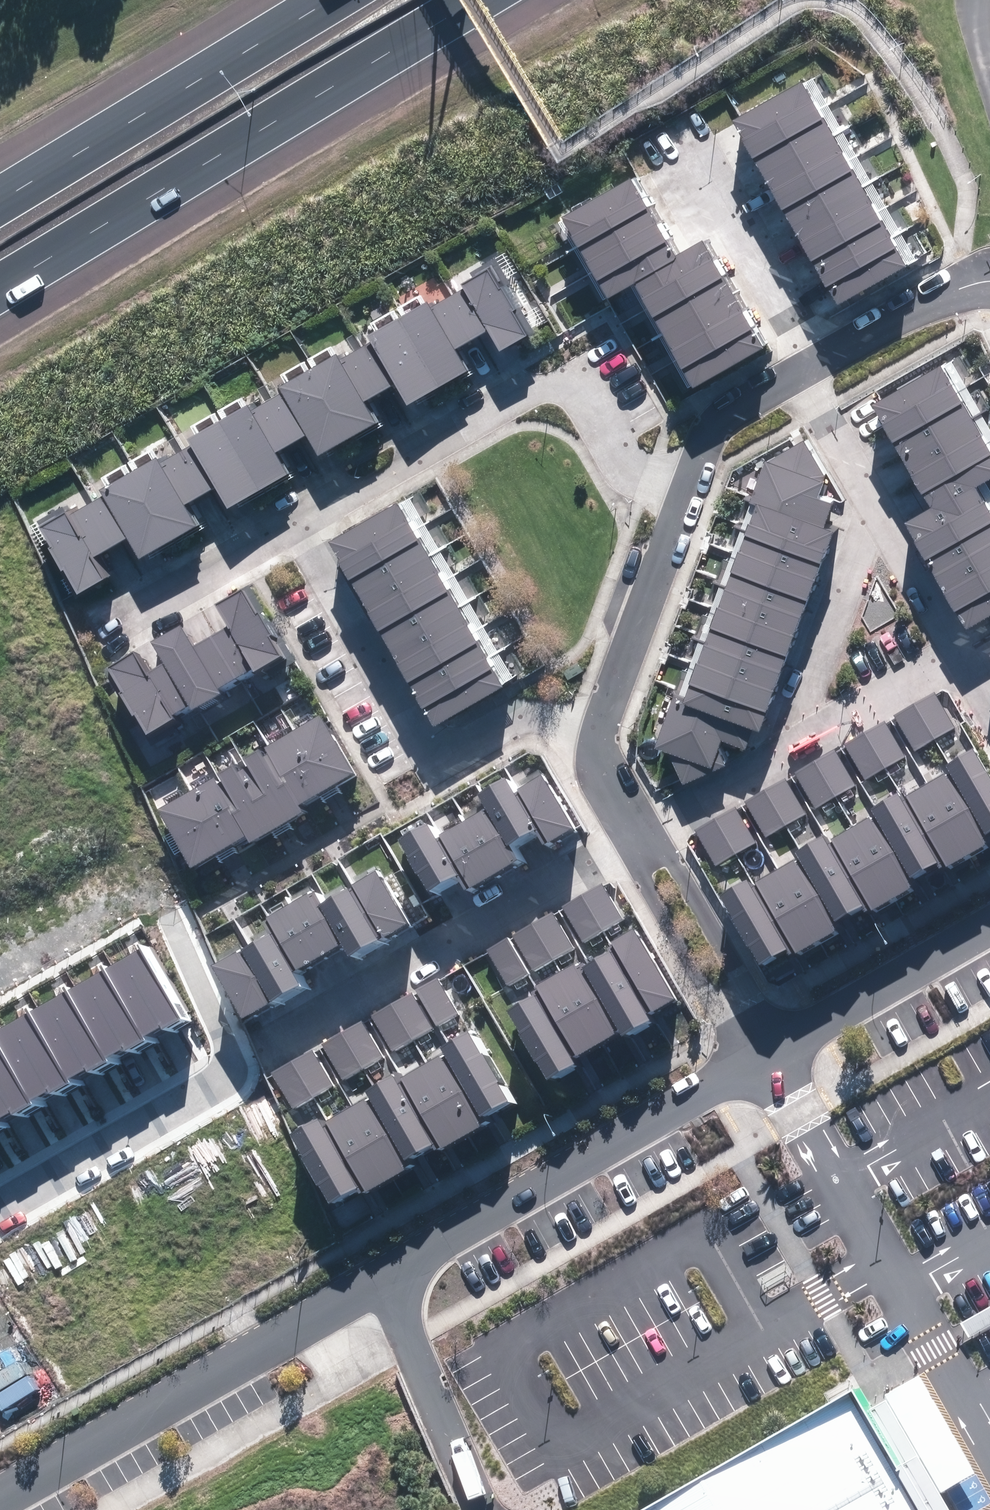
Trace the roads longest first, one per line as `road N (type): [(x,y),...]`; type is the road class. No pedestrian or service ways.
road 1 (residential): [(0,1494),(766,1057)]
road 2 (motorway): [(477,0),(0,288)]
road 3 (residential): [(680,492),(637,471),(580,392),(562,384),(539,388),(294,526)]
road 4 (residential): [(0,1212),(231,1079),(226,1046),(169,916)]
road 5 (residential): [(640,840),(266,1054)]
road 6 (residential): [(591,737),(522,717),(454,749),(421,739),(294,526)]
road 7 (motorway): [(0,181),(301,0)]
road 8 (residential): [(824,366),(687,126)]
road 9 (residential): [(591,737),(680,492)]
road 10 (residential): [(766,1057),(989,929)]
road 11 (residential): [(794,753),(881,513)]
road 12 (residential): [(766,1057),(640,840)]
road 13 (residential): [(294,526),(103,641)]
road 14 (residential): [(961,656),(794,753)]
road 15 (residential): [(824,366),(973,283),(989,283)]
road 16 (residential): [(680,492),(692,454),(714,428),(805,376)]
road 17 (residential): [(794,753),(640,840)]
road 18 (residential): [(961,656),(881,513)]
road 19 (residential): [(881,513),(805,376)]

